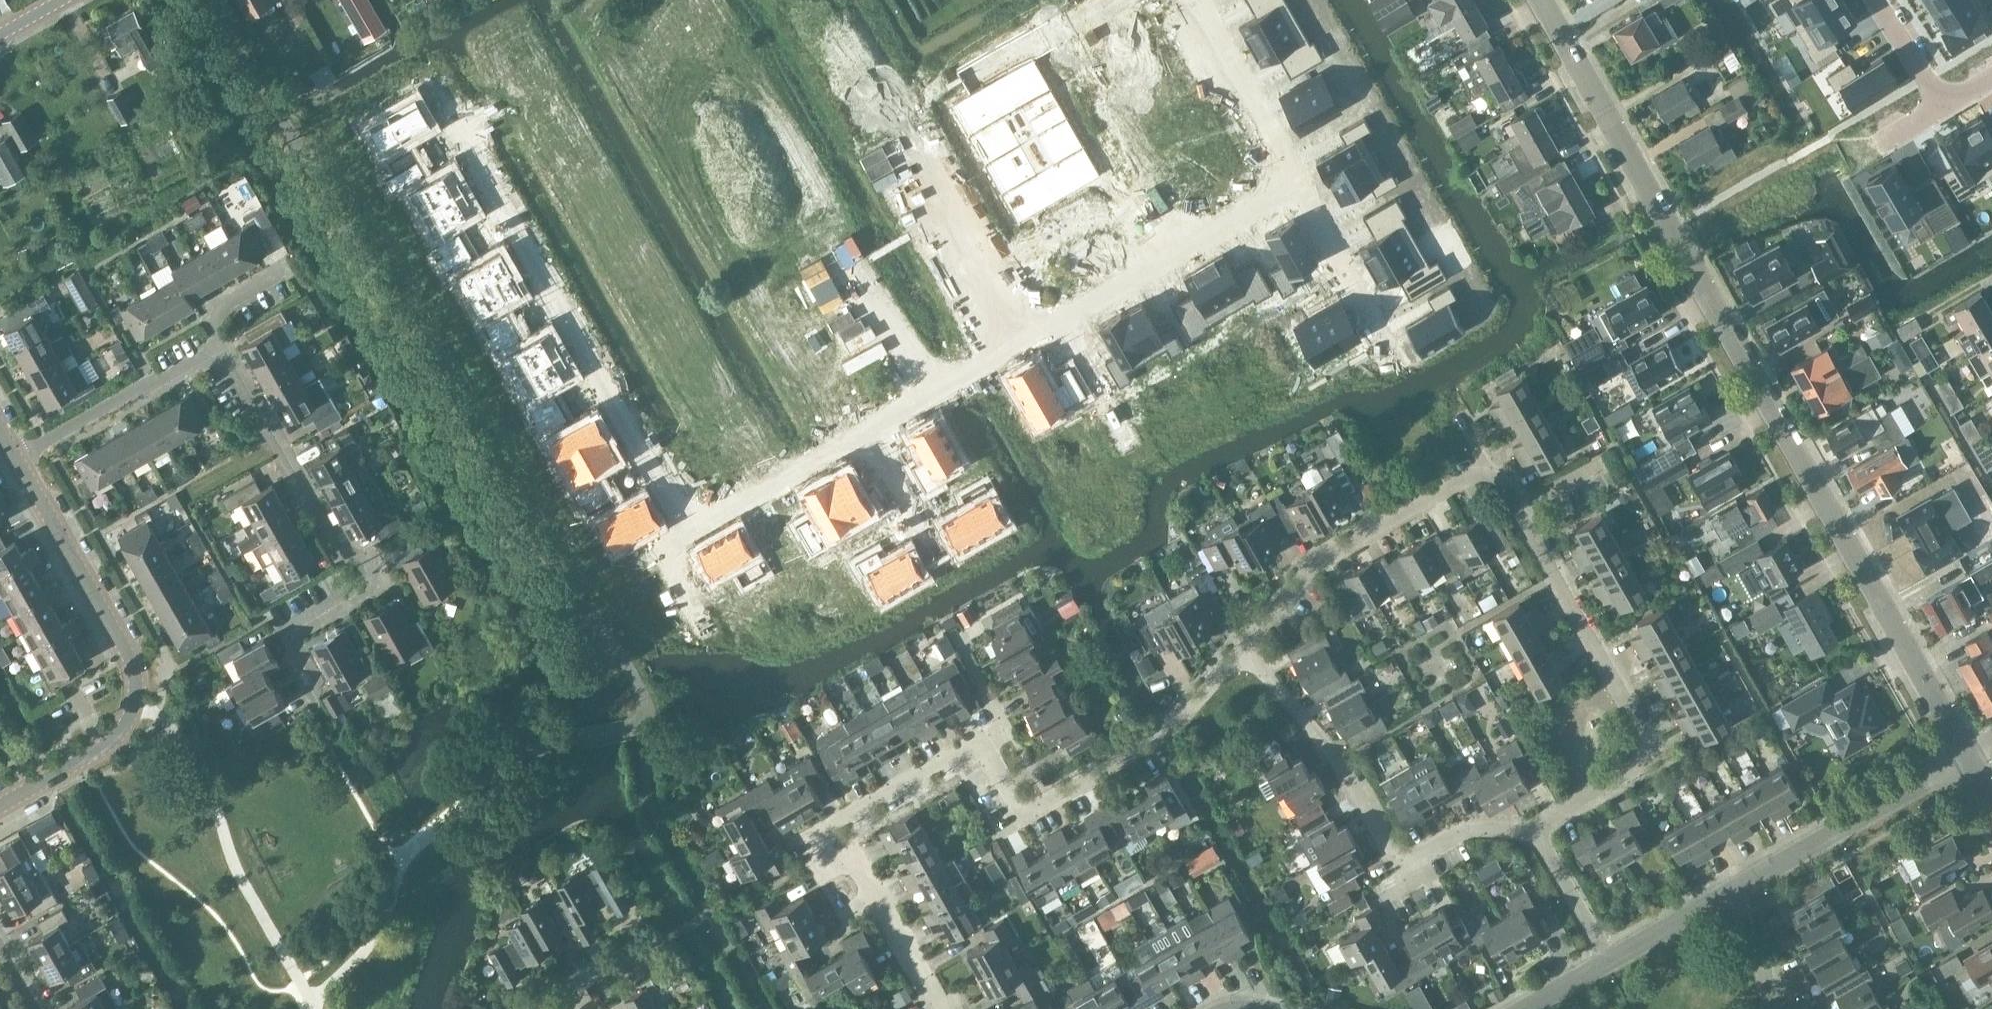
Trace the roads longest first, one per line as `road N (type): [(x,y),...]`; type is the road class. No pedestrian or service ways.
road 1 (residential): [(1968,756),(1543,0)]
road 2 (residential): [(1540,832),(1546,817),(1636,765),(1645,739),(1491,478),(1470,473),(1317,563),(1243,650)]
road 3 (residential): [(444,106),(685,526)]
road 4 (unclassified): [(0,807),(106,747),(127,723),(137,692),(131,659),(18,458)]
road 5 (residential): [(316,689),(292,646),(295,636),(362,592),(367,572),(343,552),(221,345)]
road 6 (residential): [(945,1008),(864,870),(831,863),(821,837),(979,743)]
road 7 (residential): [(1540,832),(1473,829),(1423,853),(1395,851),(1338,758),(1243,650)]
road 8 (residential): [(1243,650),(1163,736),(1037,807),(1019,803),(979,743)]
road 9 (residential): [(1724,894),(1968,756)]
road 10 (residential): [(1058,322),(1288,183)]
road 11 (residential): [(18,458),(221,345)]
road 12 (residential): [(868,431),(1058,322)]
road 13 (residential): [(685,526),(717,519),(868,431)]
road 14 (residential): [(1288,183),(1282,145),(1199,0)]
road 15 (residential): [(1288,183),(1316,215),(1392,344)]
road 16 (residential): [(1607,961),(1540,832)]
road 17 (residential): [(1128,444),(1058,322)]
road 18 (residential): [(1607,961),(1724,894)]
road 19 (residential): [(979,743),(994,735),(998,717),(954,633)]
road 20 (unclassified): [(868,431),(931,543)]
road 21 (residential): [(1945,107),(1877,0)]
road 22 (residential): [(1773,1008),(1758,956),(1724,894)]

